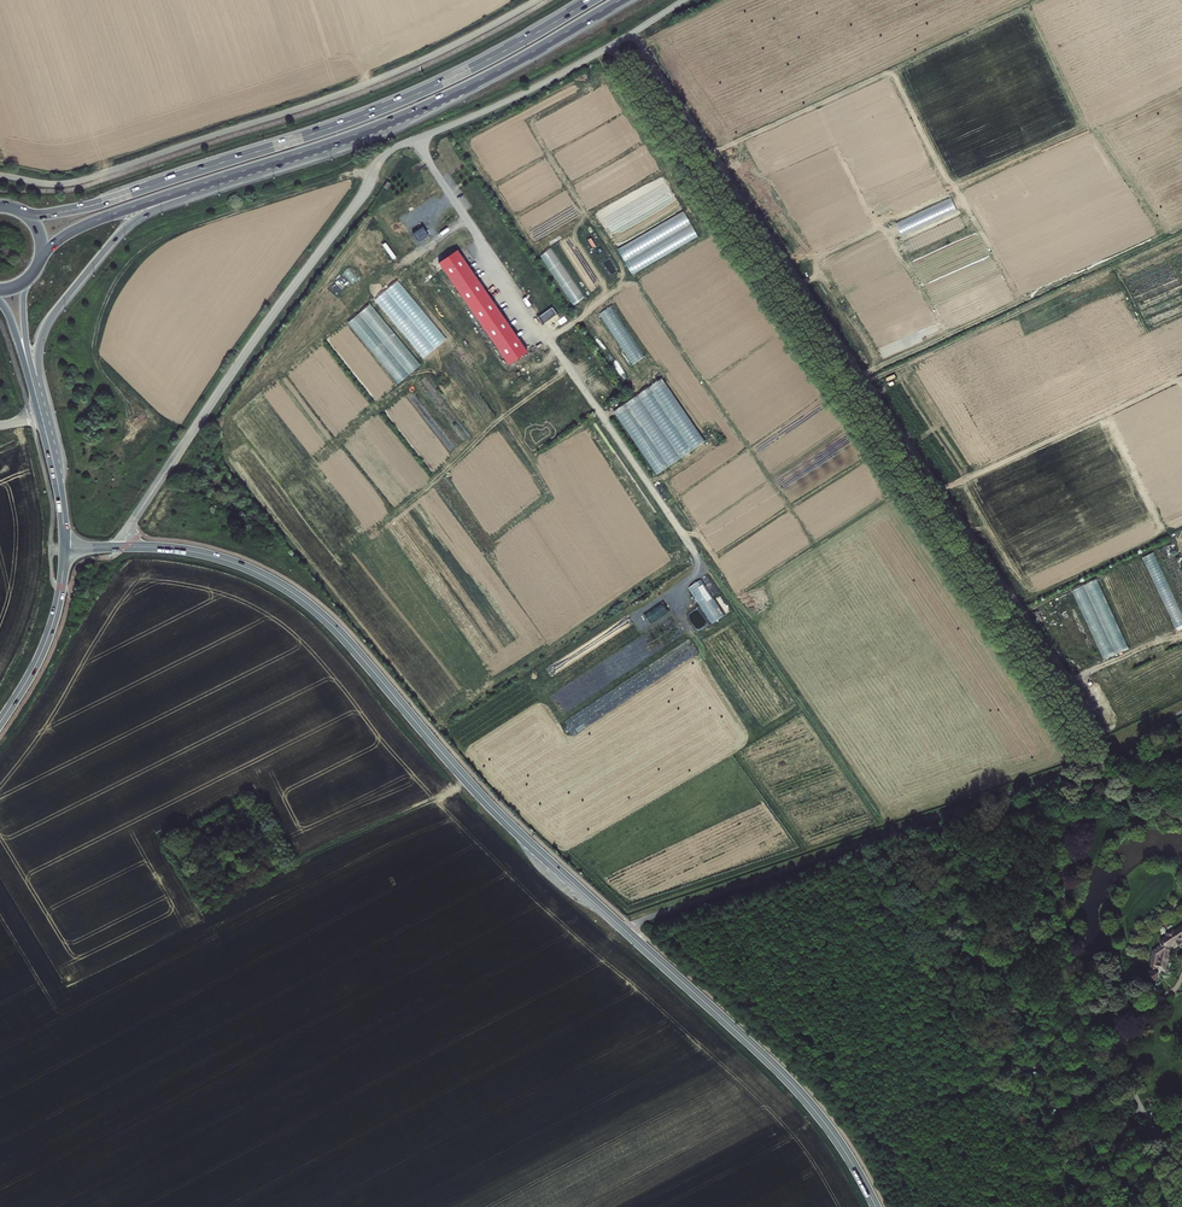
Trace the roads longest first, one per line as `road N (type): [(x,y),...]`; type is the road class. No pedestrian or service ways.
road 1 (tertiary): [(64,548),(151,547),(220,559),(304,602),(515,831),(786,1078),(846,1153),(876,1206)]
road 2 (track): [(1092,770),(606,48)]
road 3 (trunk): [(591,0),(469,69),(341,124),(94,205),(40,215),(18,211)]
road 4 (track): [(413,140),(694,551)]
road 5 (trunk): [(247,170),(447,96),(620,0)]
road 6 (trunk): [(33,384),(45,326),(123,229),(247,170)]
road 7 (trunk): [(37,267),(80,227),(247,170)]
road 8 (tertiary): [(64,548),(47,639),(0,722)]
road 9 (tertiary): [(33,384),(59,489),(64,548)]

